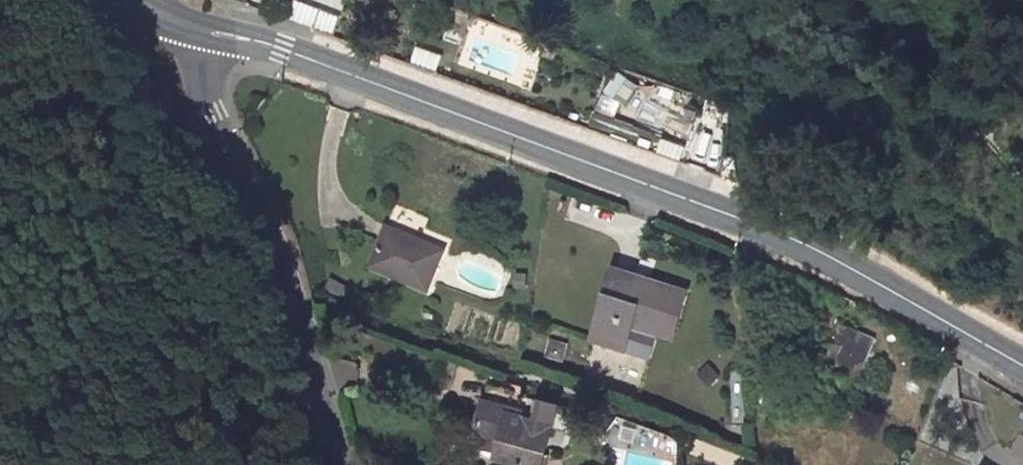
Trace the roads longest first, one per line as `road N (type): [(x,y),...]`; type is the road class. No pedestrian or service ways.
road 1 (tertiary): [(198,27),(730,225),(1022,373)]
road 2 (residential): [(339,464),(277,319),(205,92),(198,27)]

